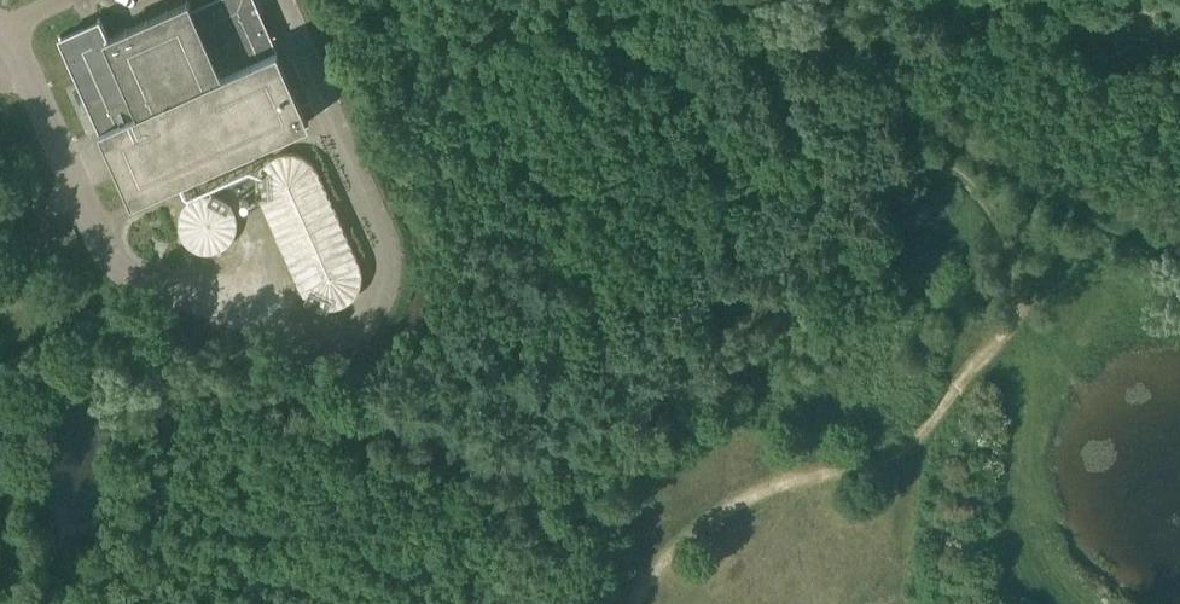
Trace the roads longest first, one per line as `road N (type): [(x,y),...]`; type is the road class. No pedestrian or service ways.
road 1 (track): [(670,0),(750,37),(796,47),(830,43),(896,126),(995,214),(1018,281),(1005,329),(901,456),(790,483),(720,514),(678,541),(633,603)]
road 2 (track): [(945,169),(531,456),(385,399),(333,338)]
road 3 (track): [(70,183),(25,280),(13,330),(17,603)]
road 4 (track): [(102,603),(162,356),(10,356)]
road 5 (track): [(862,25),(916,59),(1179,62)]

